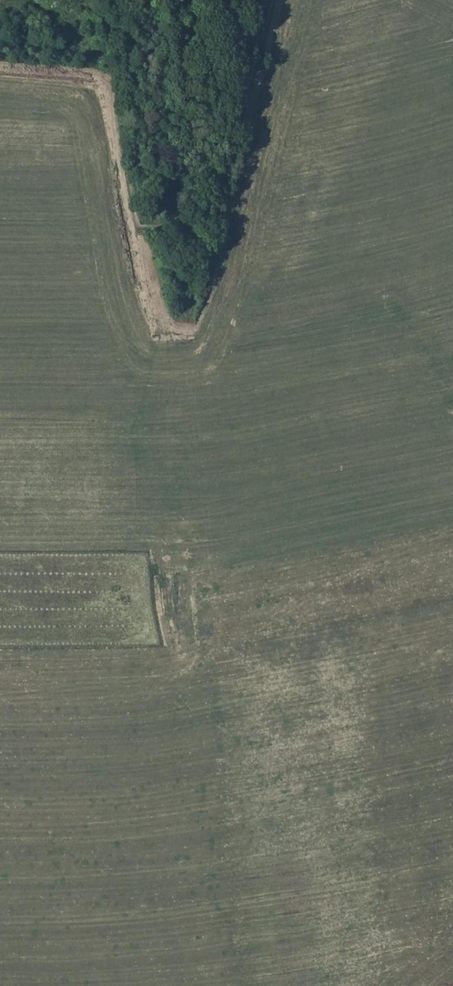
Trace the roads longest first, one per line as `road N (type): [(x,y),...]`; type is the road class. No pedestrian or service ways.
road 1 (track): [(0,65),(72,71),(103,85),(114,110),(152,320),(141,465)]

